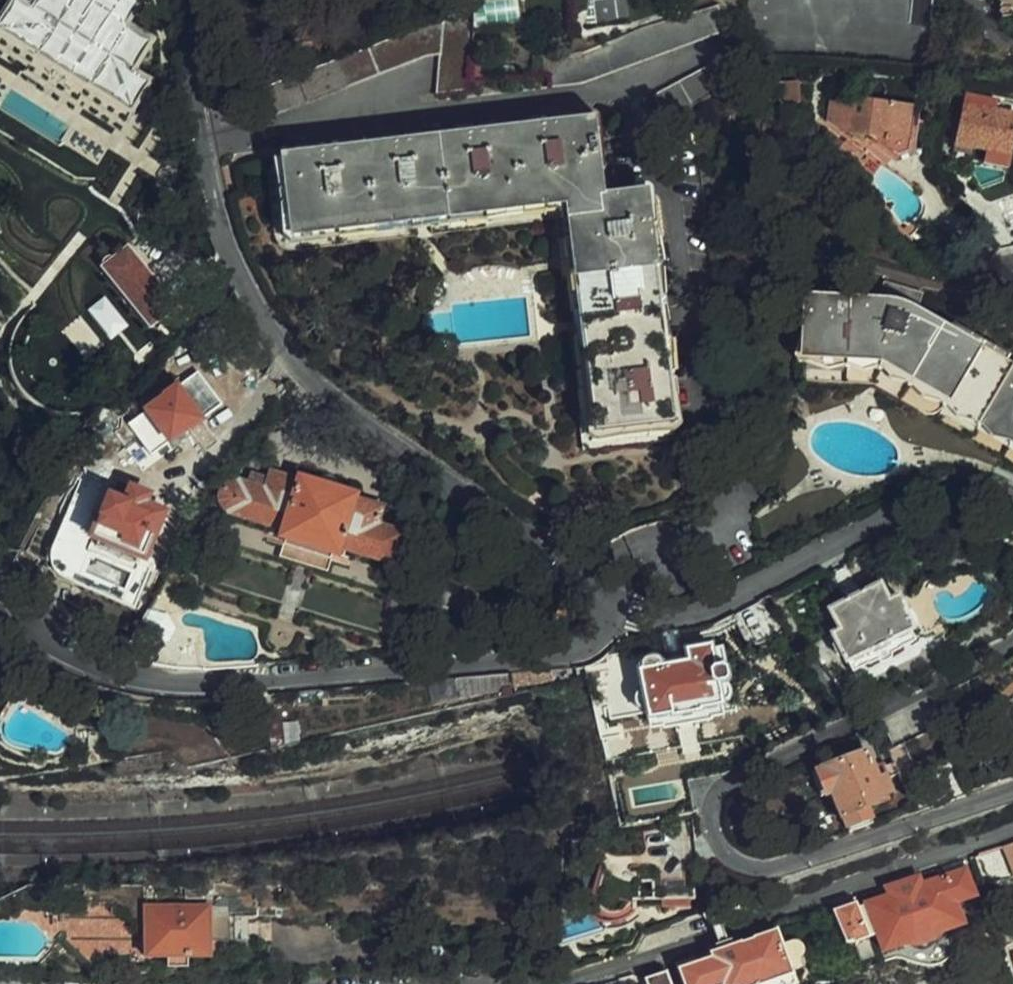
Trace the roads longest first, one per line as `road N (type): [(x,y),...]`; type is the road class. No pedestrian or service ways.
road 1 (residential): [(610,621),(602,594),(292,364),(225,242),(205,172),(196,0)]
road 2 (residential): [(1012,793),(785,865),(747,868),(723,851),(714,825),(719,797),(769,764),(1012,642)]
road 3 (residential): [(0,583),(54,646),(84,665),(164,684),(565,654),(595,641),(610,621)]
road 4 (residential): [(566,983),(1012,832)]
road 5 (residential): [(1012,504),(973,492),(935,496),(689,615),(610,621)]

